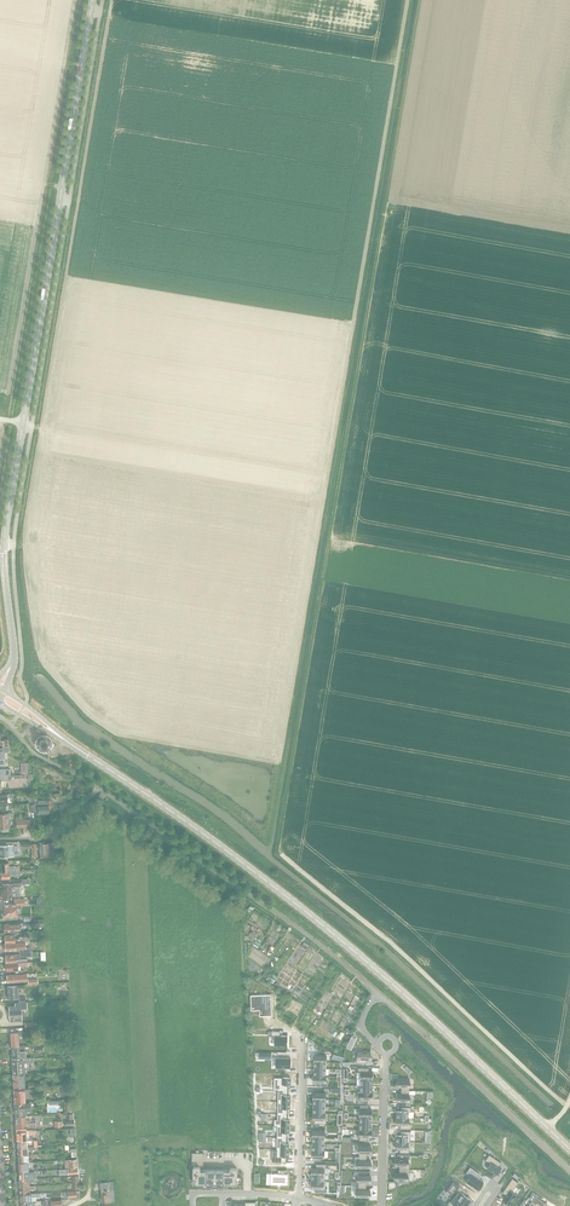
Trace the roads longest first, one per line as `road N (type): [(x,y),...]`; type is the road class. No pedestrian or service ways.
road 1 (secondary): [(569,1147),(419,1005),(278,889),(0,696)]
road 2 (tertiary): [(0,684),(14,657),(6,526),(93,0)]
road 3 (track): [(0,452),(75,0)]
road 4 (unclassified): [(379,993),(569,1169)]
road 5 (track): [(158,1205),(145,1136),(83,1096),(76,1030)]
road 6 (residential): [(302,1041),(298,1198)]
road 7 (residential): [(387,1053),(382,1205)]

